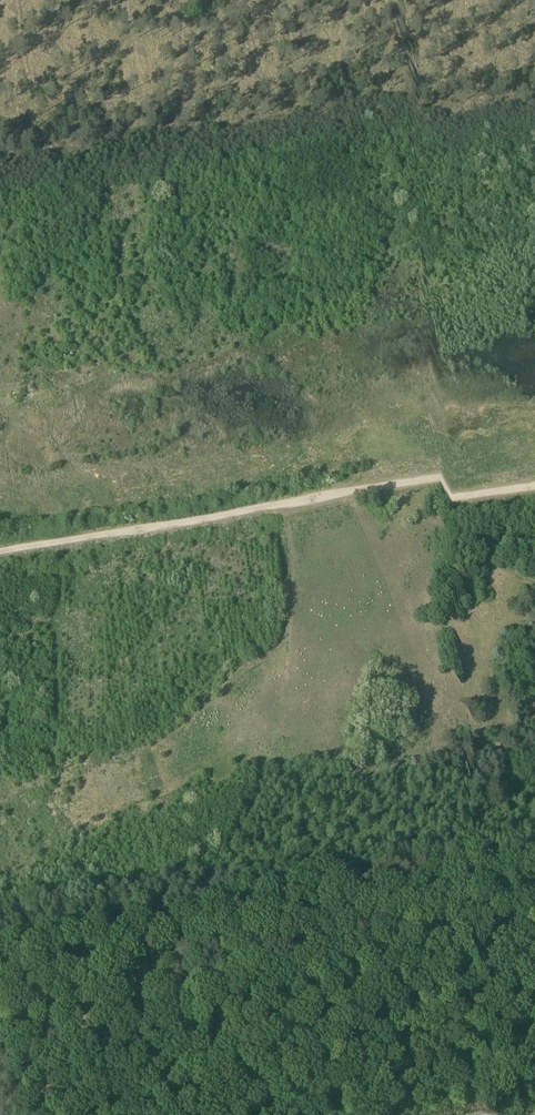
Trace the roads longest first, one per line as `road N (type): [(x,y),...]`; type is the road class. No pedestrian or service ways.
road 1 (track): [(534,488),(0,574)]

